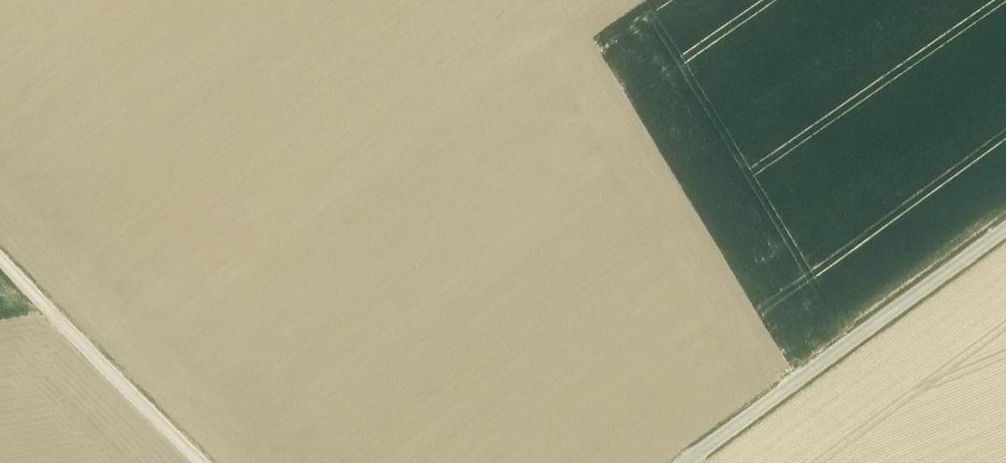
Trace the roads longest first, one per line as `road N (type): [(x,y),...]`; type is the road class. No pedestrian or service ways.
road 1 (unclassified): [(1005,231),(697,462)]
road 2 (track): [(0,254),(202,462)]

